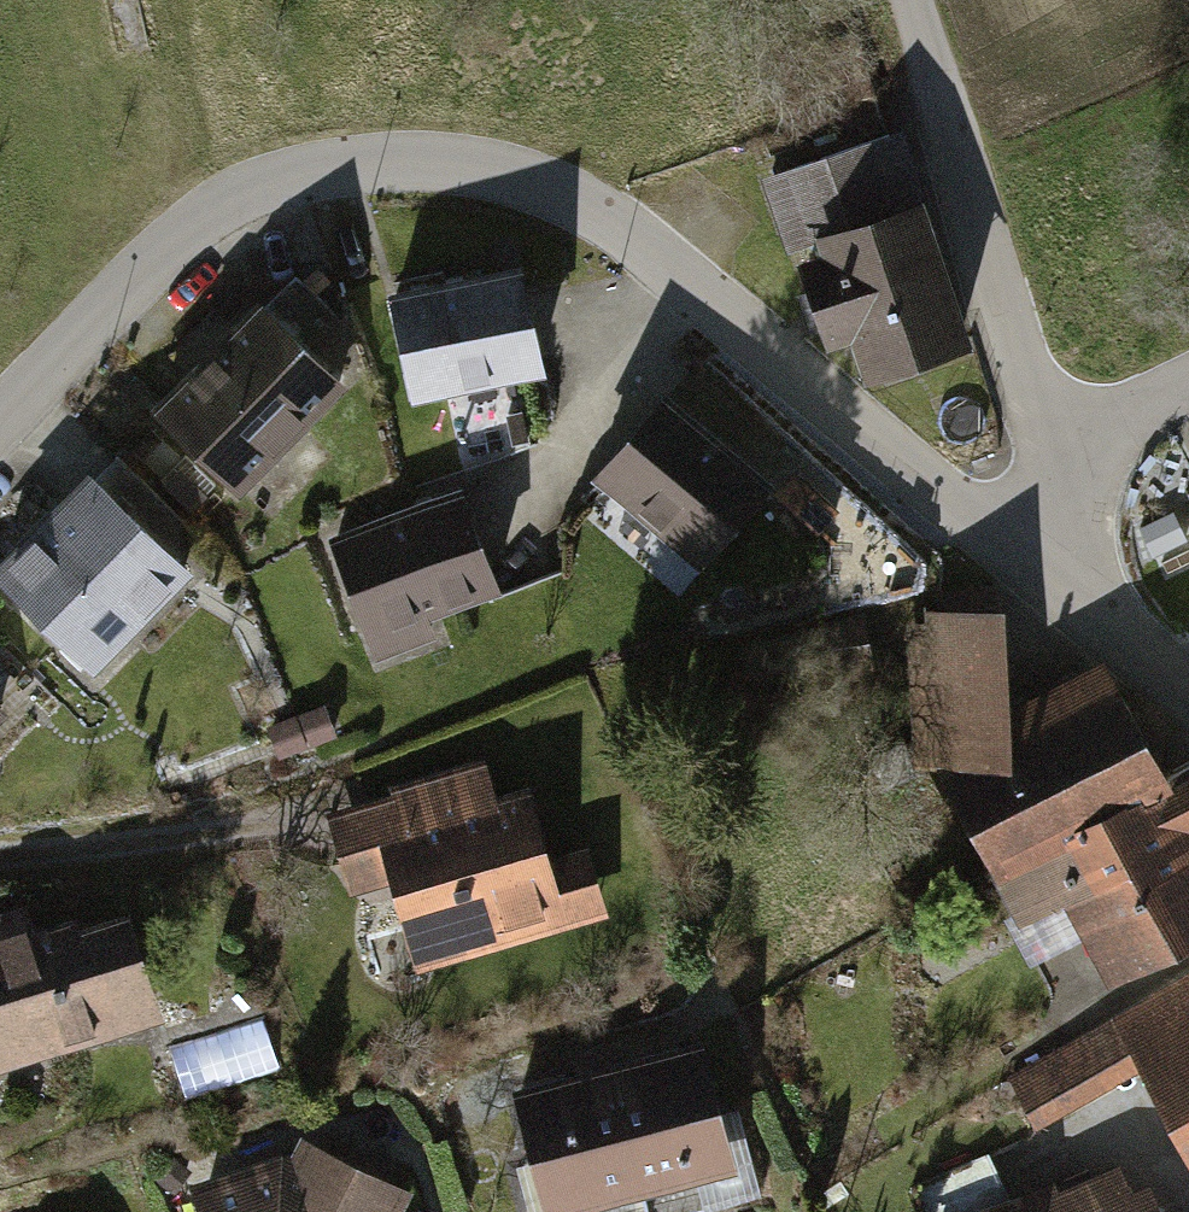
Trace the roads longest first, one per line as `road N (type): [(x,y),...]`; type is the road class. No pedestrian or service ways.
road 1 (residential): [(1017,556),(578,197),(485,169),(395,162),(286,179),(172,240),(0,420)]
road 2 (track): [(910,0),(1031,397),(1083,437)]
road 3 (residential): [(1017,556),(1083,437),(1188,385)]
road 4 (residential): [(1188,703),(1017,556)]

